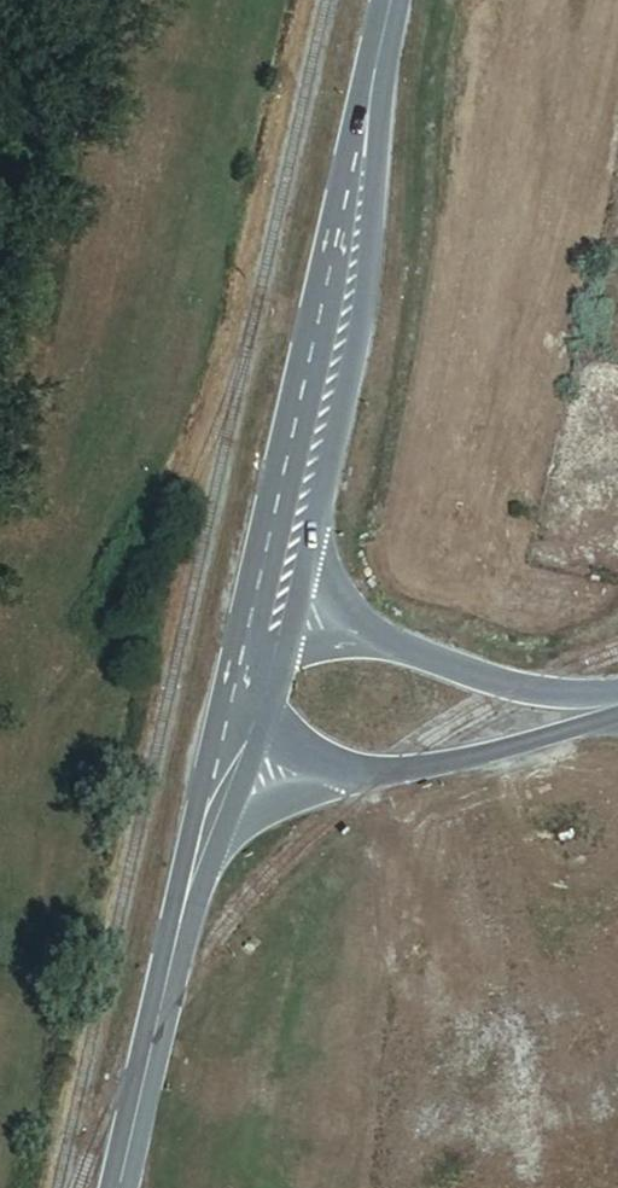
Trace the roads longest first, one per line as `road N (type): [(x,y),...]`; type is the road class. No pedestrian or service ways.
road 1 (secondary): [(382,27),(234,685)]
road 2 (secondary): [(314,548),(369,275),(382,27)]
road 3 (unclassified): [(349,769),(401,763),(617,704)]
road 4 (secondary): [(181,922),(124,1187)]
road 5 (secondary): [(234,685),(181,922)]
road 6 (unclassified): [(617,700),(551,694),(390,643)]
road 7 (secondary): [(181,922),(241,813)]
road 8 (unclassified): [(390,643),(337,590),(314,548)]

